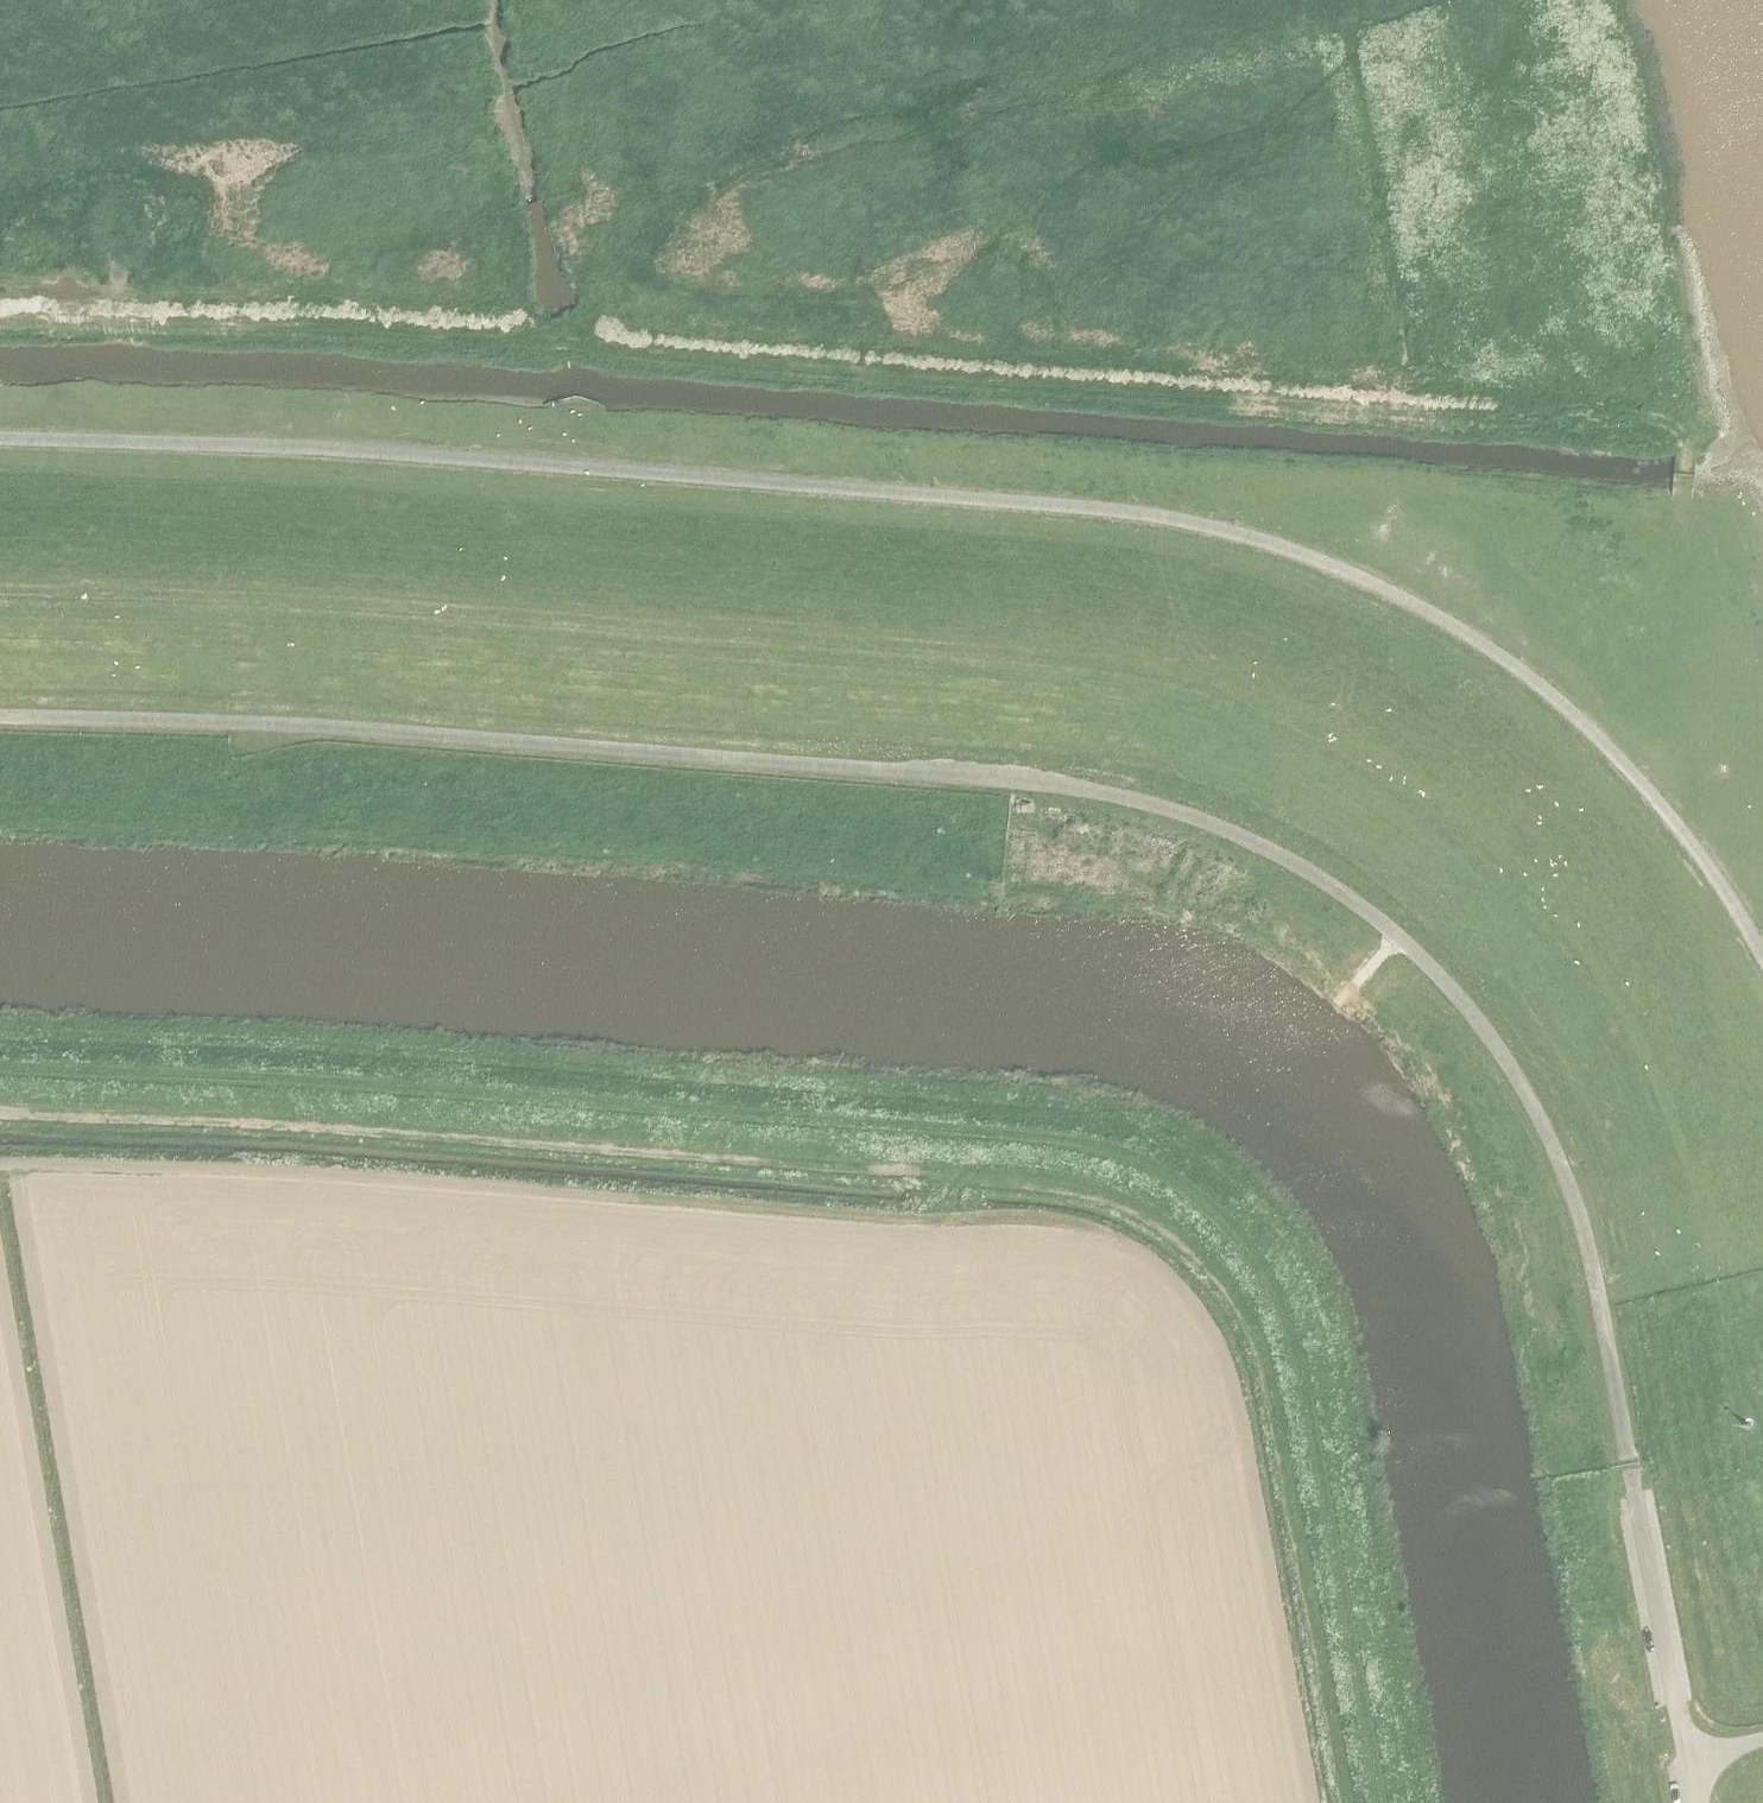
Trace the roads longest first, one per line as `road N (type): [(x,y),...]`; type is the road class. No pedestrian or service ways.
road 1 (unclassified): [(1700,1765),(1678,1722),(1630,1466)]

